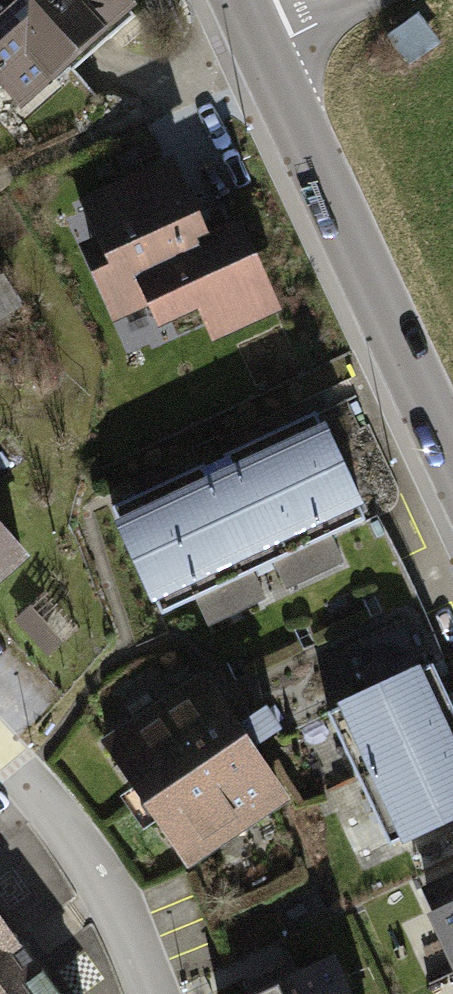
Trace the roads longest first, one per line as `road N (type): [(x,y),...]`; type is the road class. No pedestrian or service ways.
road 1 (tertiary): [(240,0),(452,462)]
road 2 (residential): [(0,752),(111,894),(153,993)]

